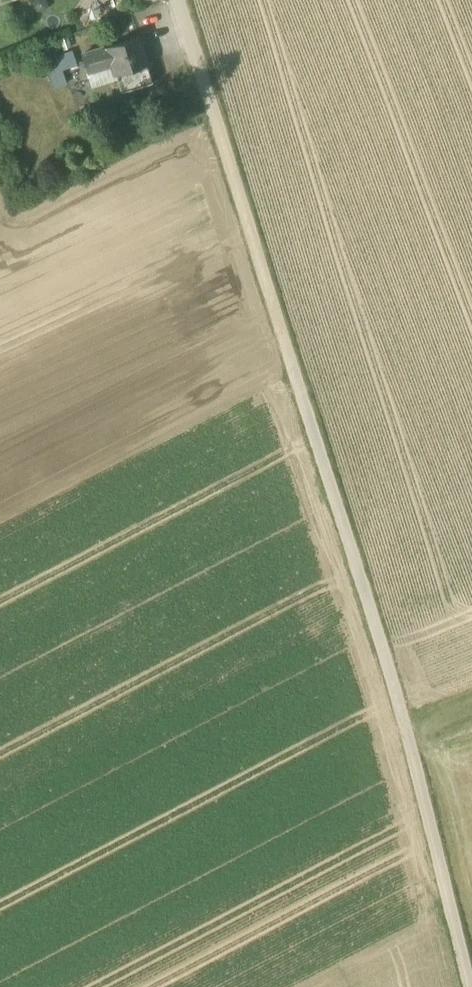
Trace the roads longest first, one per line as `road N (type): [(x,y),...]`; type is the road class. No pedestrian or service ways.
road 1 (track): [(214,118),(418,771),(469,986)]
road 2 (residential): [(177,0),(214,118)]

